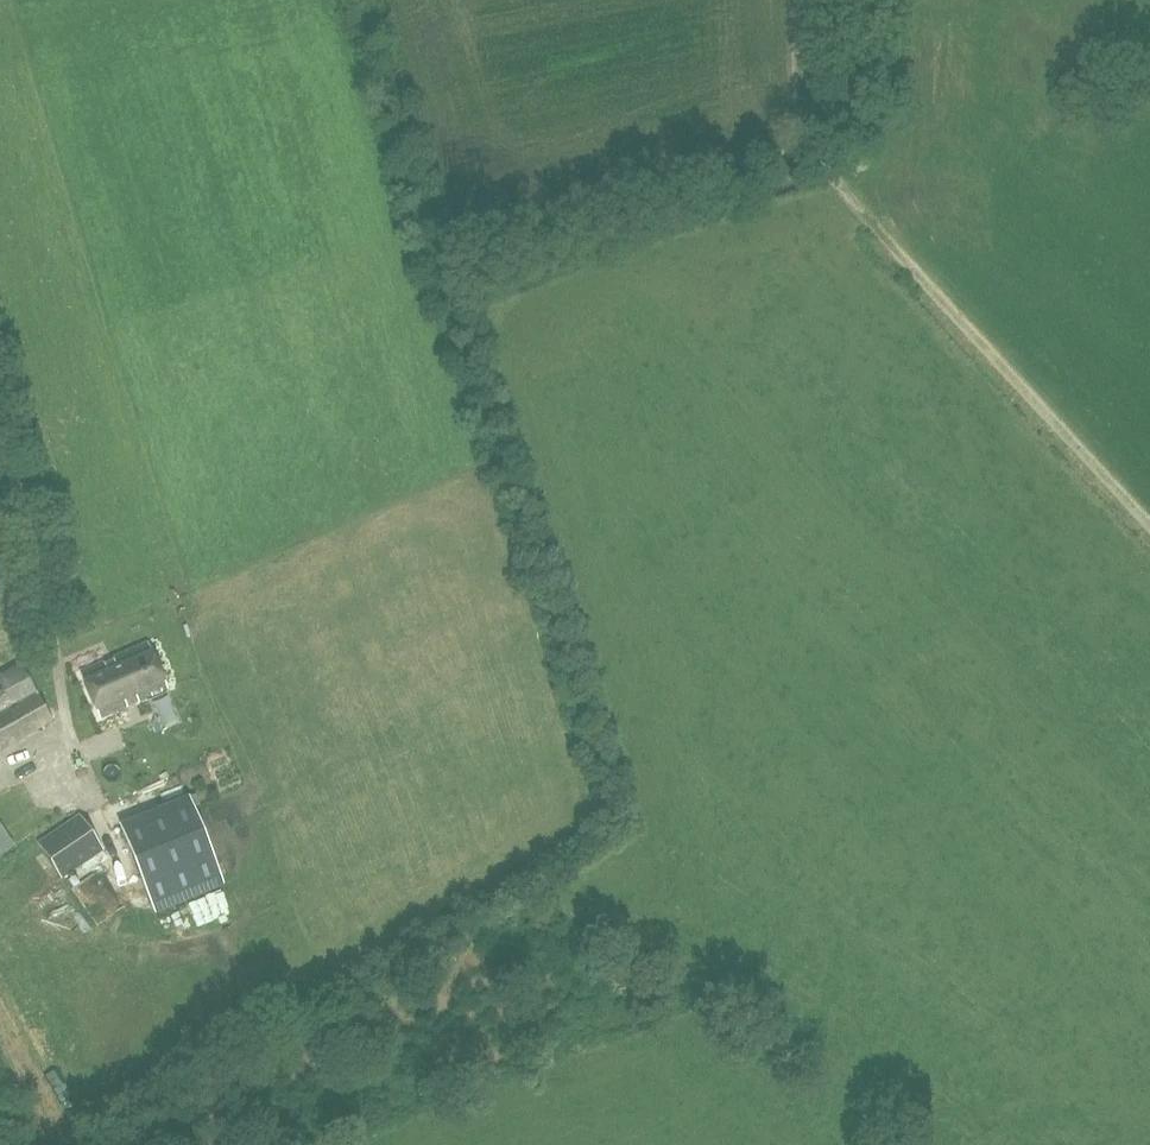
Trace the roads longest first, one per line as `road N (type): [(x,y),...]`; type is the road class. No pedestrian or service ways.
road 1 (track): [(793,0),(800,118),(832,177),(1149,524)]

